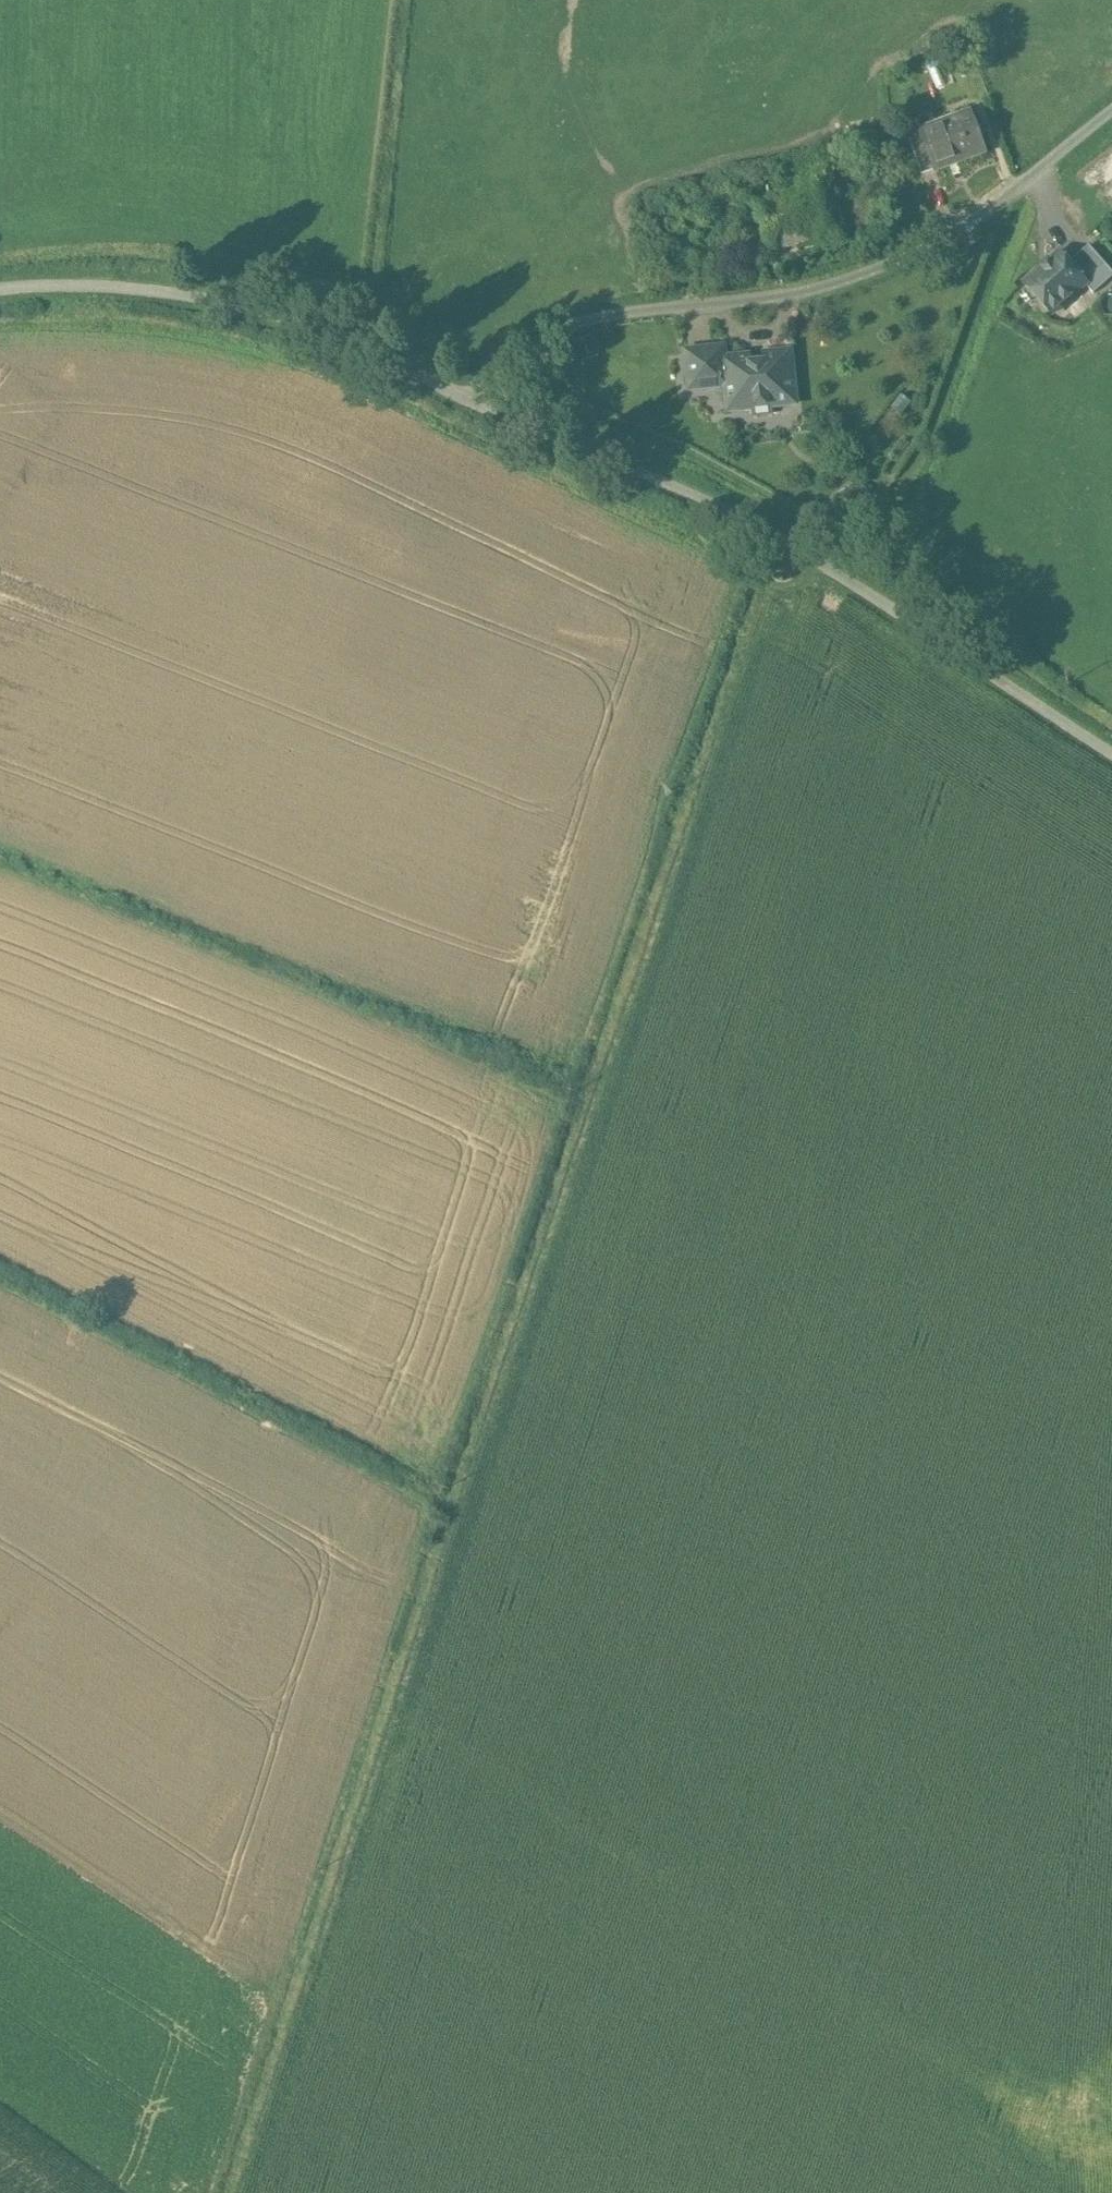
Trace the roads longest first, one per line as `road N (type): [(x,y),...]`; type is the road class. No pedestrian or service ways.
road 1 (residential): [(472,399),(797,550),(1111,754)]
road 2 (residential): [(472,399),(532,347),(588,321),(809,291),(918,252),(972,222),(1111,109)]
road 3 (residential): [(115,288),(192,294),(265,313),(472,399)]

